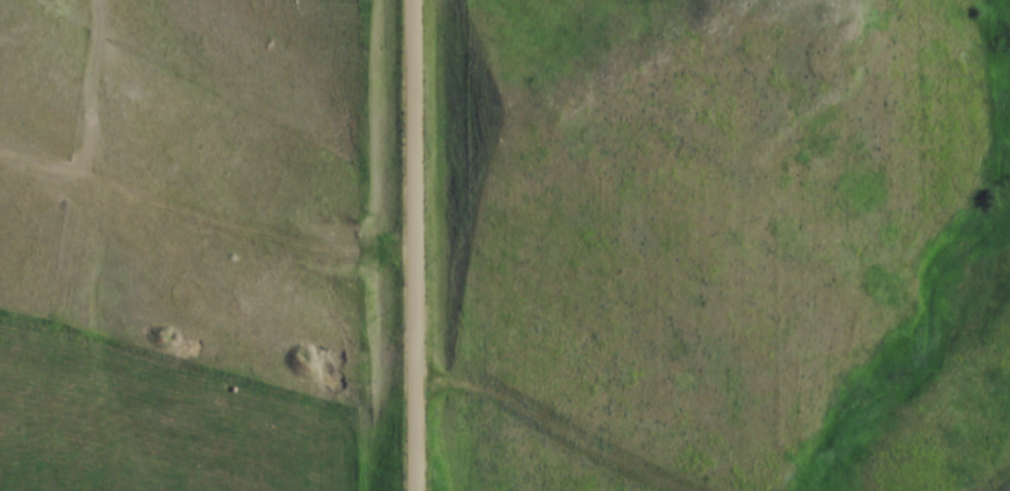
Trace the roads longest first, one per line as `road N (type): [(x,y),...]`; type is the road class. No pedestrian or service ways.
road 1 (tertiary): [(417,490),(416,0)]
road 2 (track): [(716,490),(574,441),(472,380),(416,382)]

